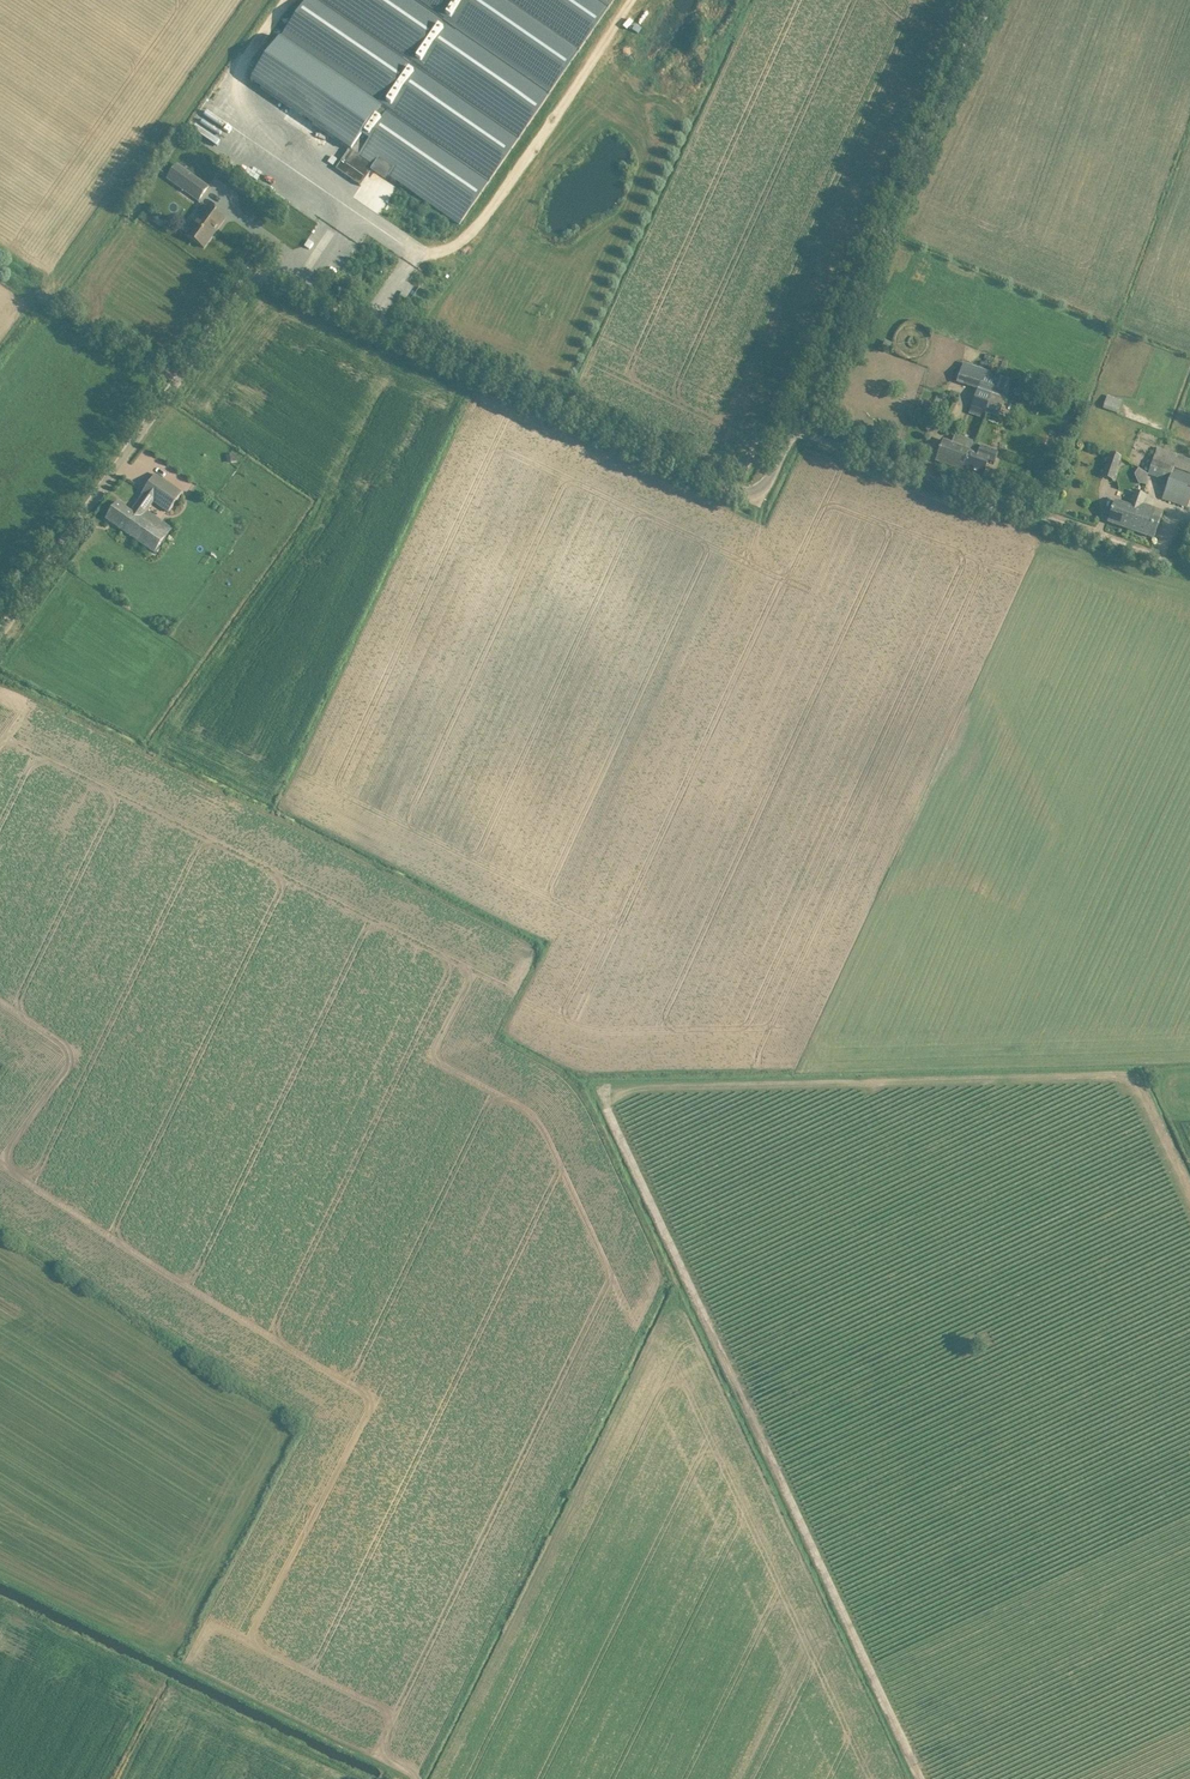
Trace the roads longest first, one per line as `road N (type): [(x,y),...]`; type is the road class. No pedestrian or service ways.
road 1 (unclassified): [(0,628),(244,283),(267,275),(290,278),(731,493),(758,487),(980,0)]
road 2 (track): [(173,378),(0,264)]

